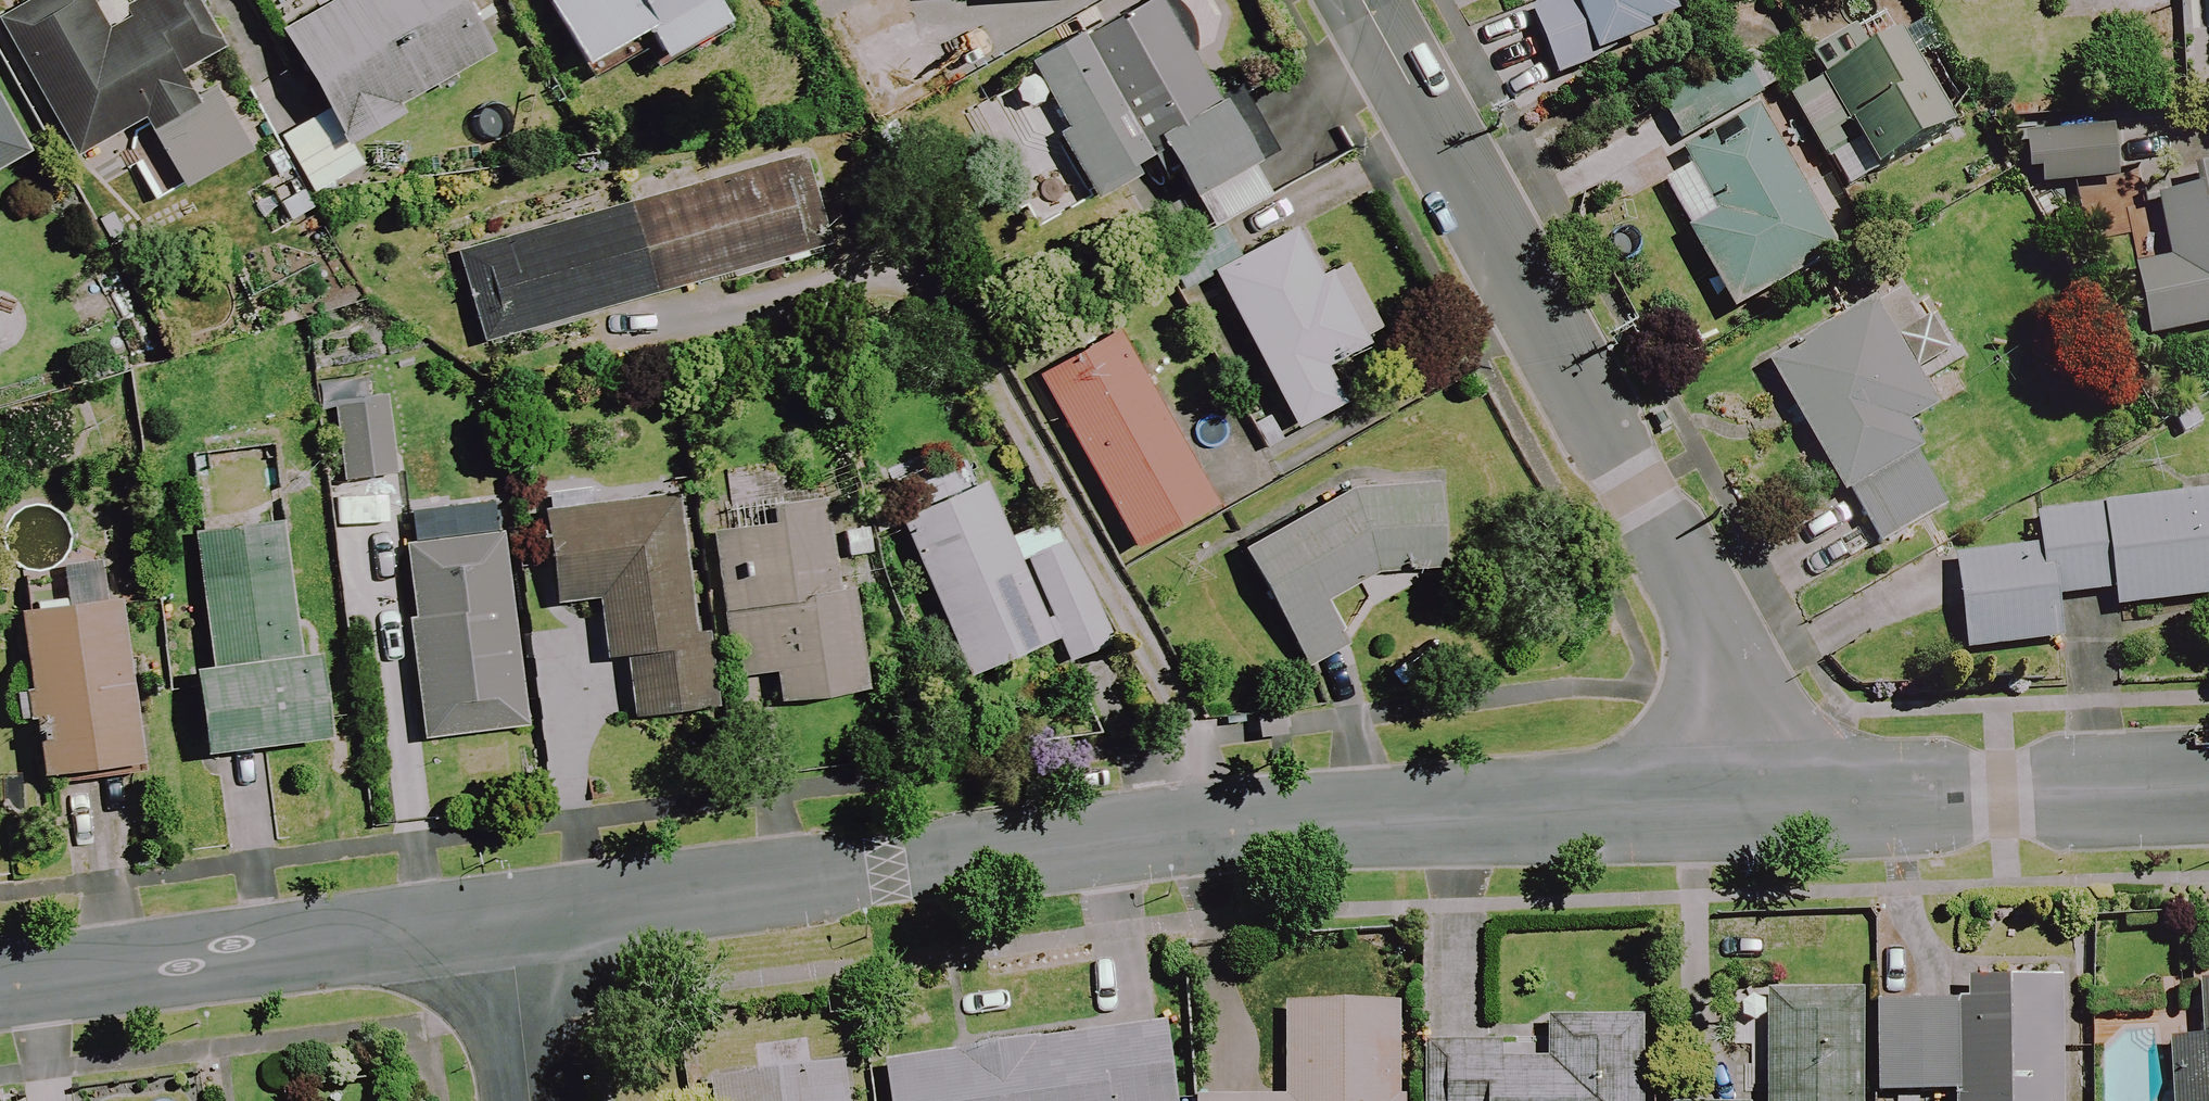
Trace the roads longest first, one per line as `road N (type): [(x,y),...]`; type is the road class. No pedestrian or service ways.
road 1 (residential): [(506,914),(1248,825),(1758,802)]
road 2 (residential): [(1758,802),(1730,657),(1368,0)]
road 3 (residential): [(0,984),(506,914)]
road 4 (residential): [(1758,802),(2003,800),(2208,787)]
road 5 (residential): [(530,1100),(506,914)]

